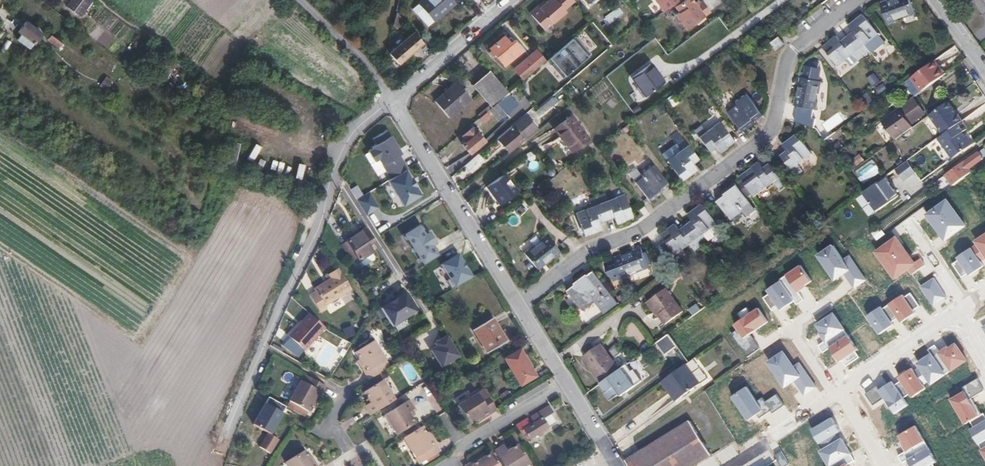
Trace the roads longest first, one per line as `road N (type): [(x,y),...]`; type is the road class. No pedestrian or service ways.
road 1 (residential): [(856,0),(788,58),(769,134),(656,221),(587,252),(519,305)]
road 2 (residential): [(394,101),(343,152),(324,215),(227,437)]
road 3 (residential): [(394,101),(519,305)]
road 4 (residential): [(512,0),(394,101)]
road 5 (residential): [(567,383),(464,446),(449,465)]
road 6 (residential): [(839,390),(957,312)]
road 7 (residential): [(300,0),(394,101)]
road 8 (residential): [(731,465),(834,394)]

